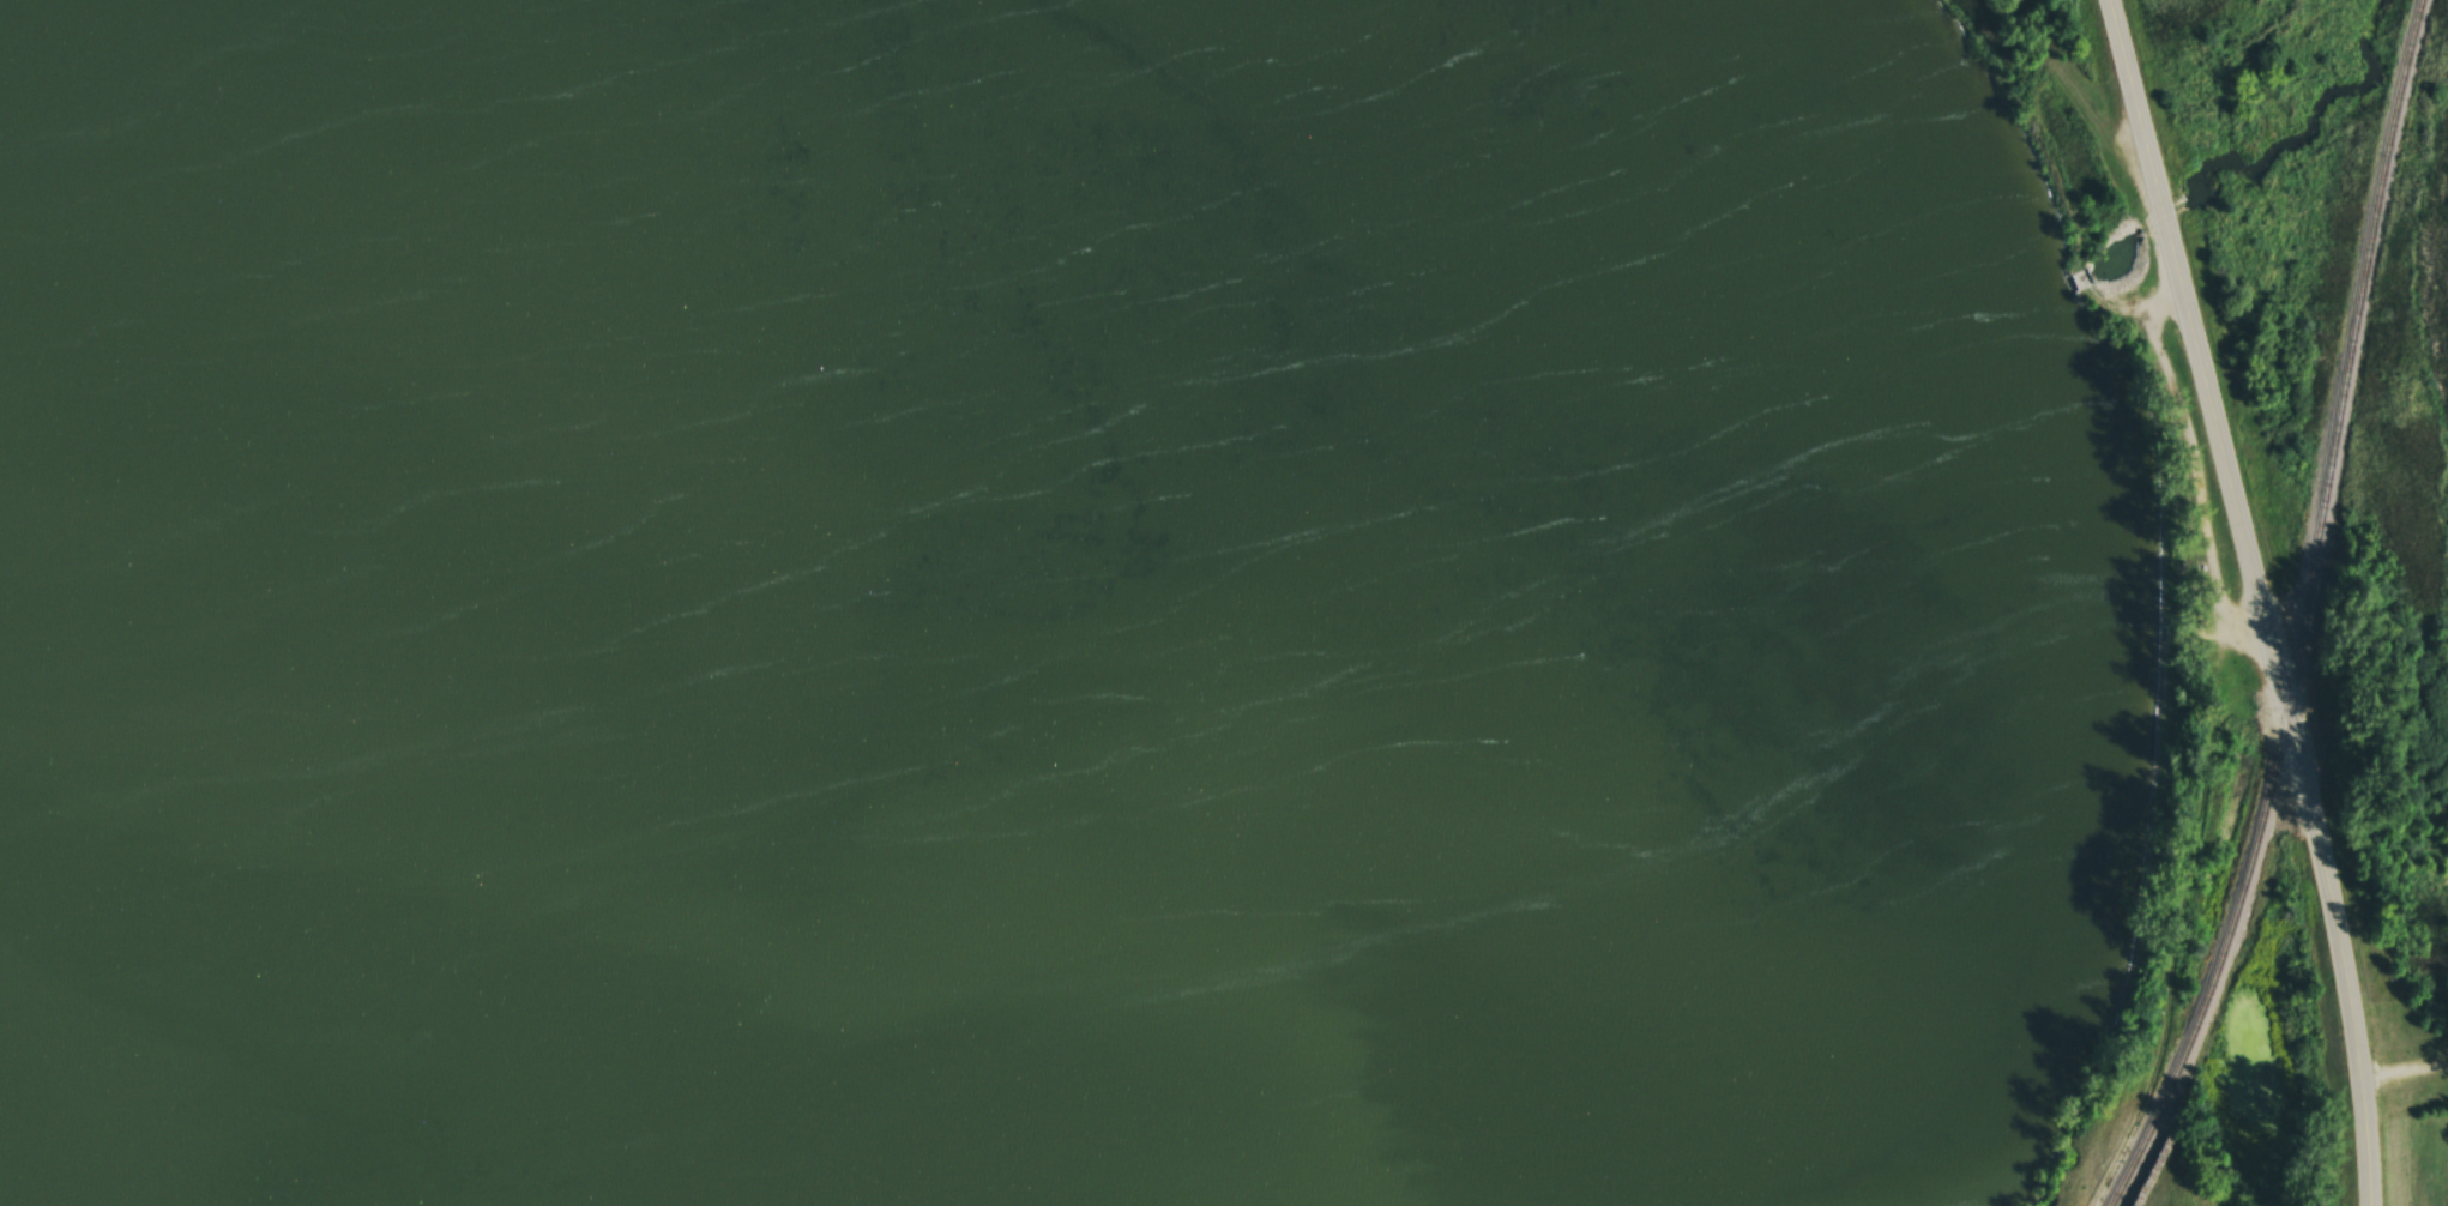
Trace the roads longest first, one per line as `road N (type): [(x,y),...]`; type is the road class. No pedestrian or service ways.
road 1 (residential): [(2369,1205),(2353,1020),(2308,802),(2109,0)]

